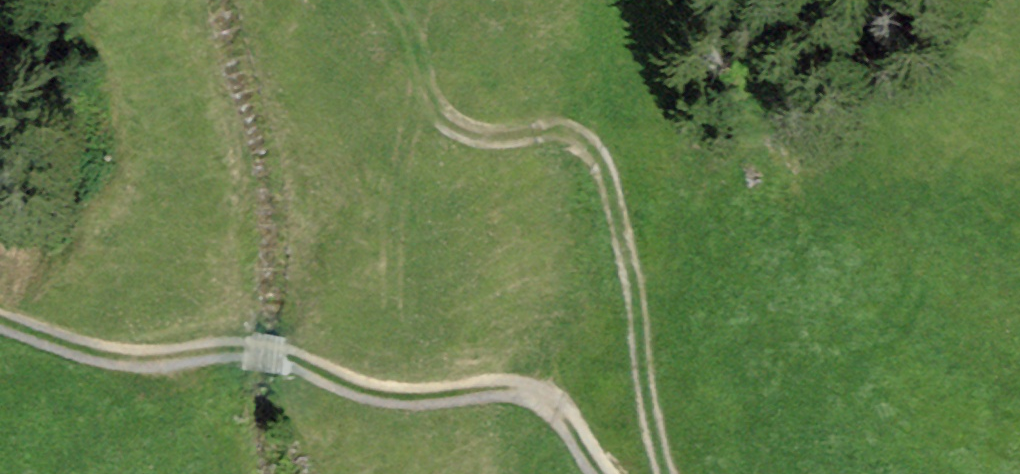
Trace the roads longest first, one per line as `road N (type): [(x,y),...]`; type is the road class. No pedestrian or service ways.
road 1 (track): [(612,473),(547,399),(502,390),(396,394),(244,351),(139,358),(0,320)]
road 2 (track): [(666,473),(616,207),(590,141),(554,129),(493,135),(454,128),(425,97),(389,0)]

